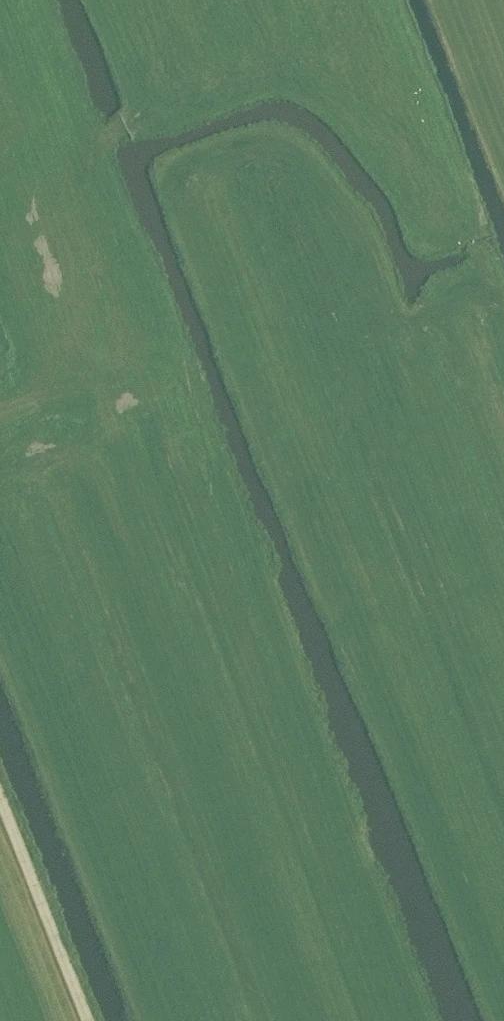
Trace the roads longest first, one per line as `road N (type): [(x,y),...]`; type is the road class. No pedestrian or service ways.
road 1 (track): [(83,1020),(0,800)]

